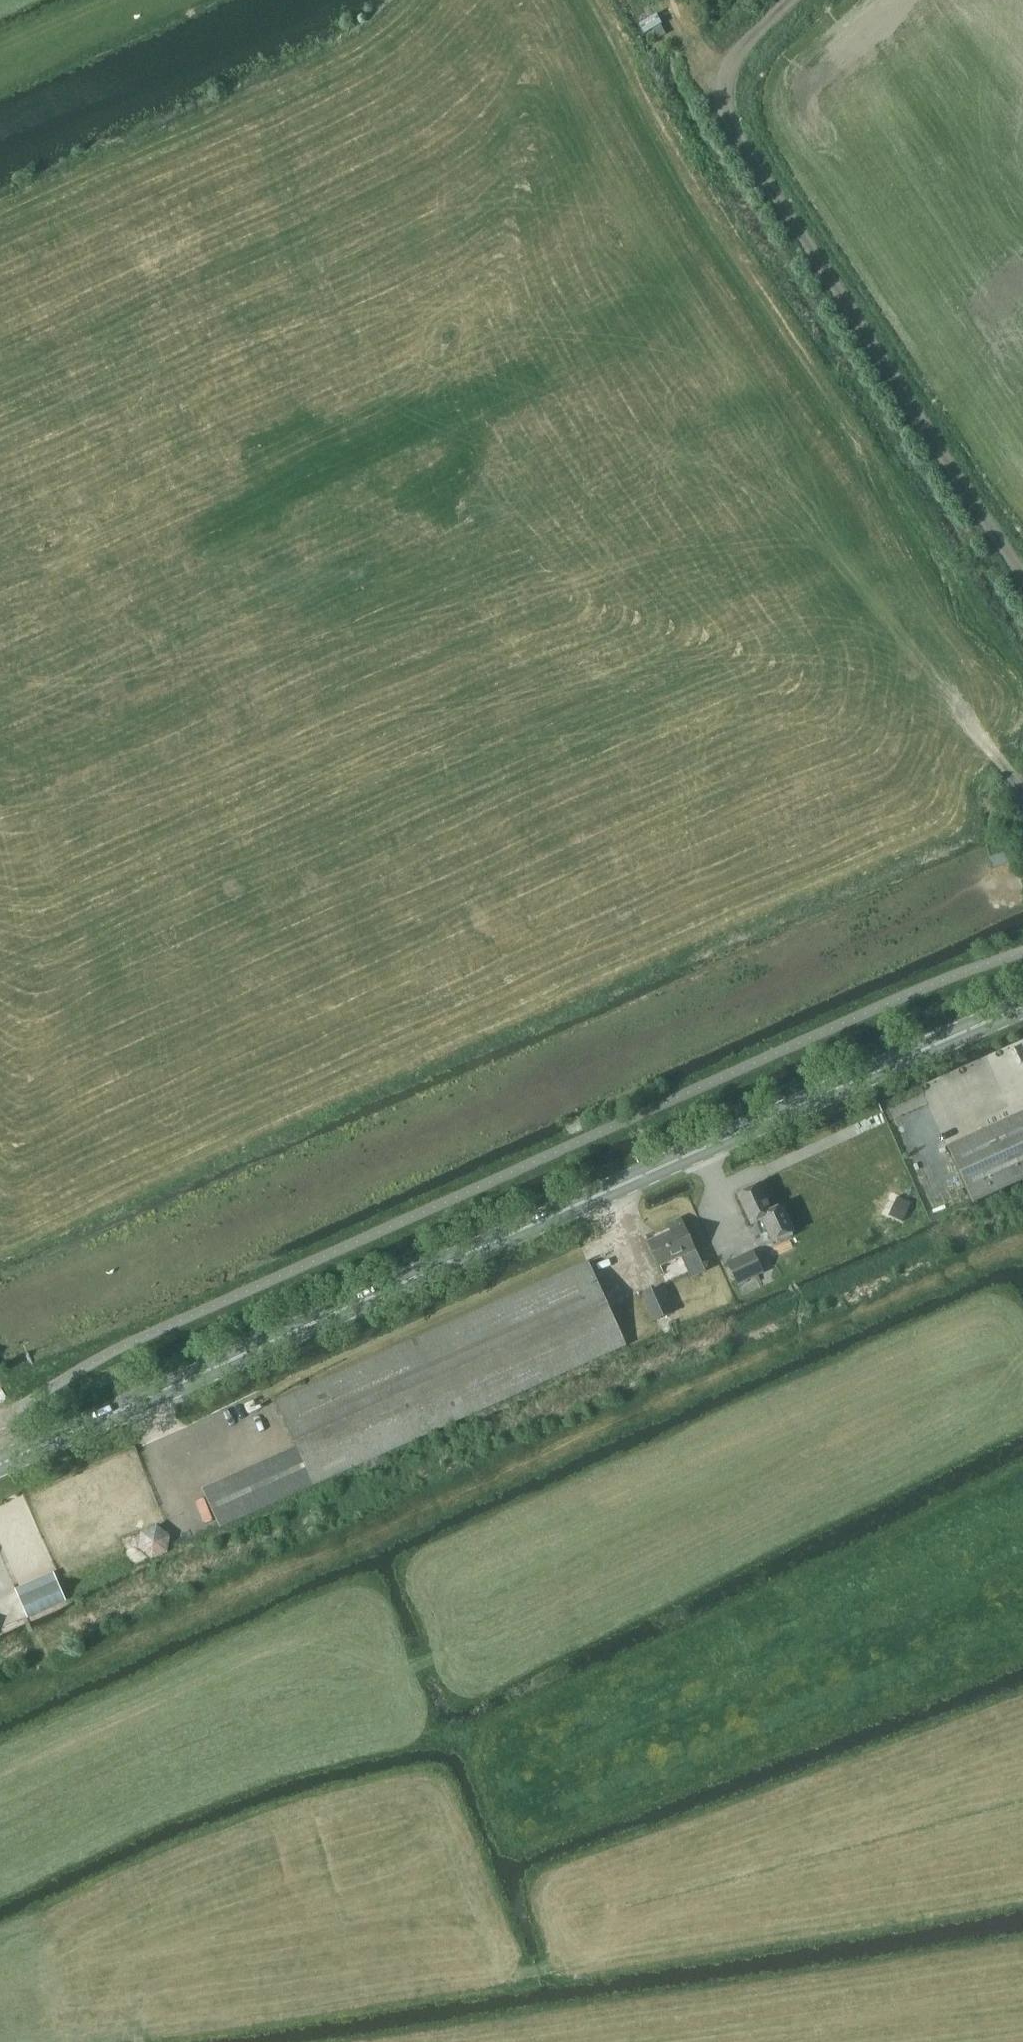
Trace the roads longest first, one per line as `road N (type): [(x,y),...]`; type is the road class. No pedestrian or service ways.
road 1 (secondary): [(31,1447),(1022,1006)]
road 2 (track): [(791,0),(731,70),(725,105),(732,128),(915,418)]
road 3 (track): [(915,418),(1022,570)]
road 4 (track): [(842,1658),(1022,1622)]

